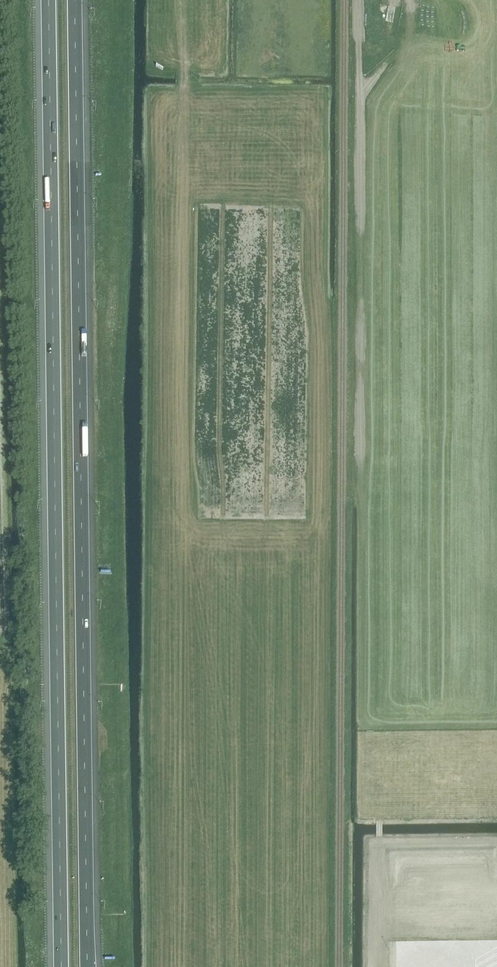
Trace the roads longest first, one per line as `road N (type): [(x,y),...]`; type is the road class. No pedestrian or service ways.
road 1 (motorway): [(48,0),(62,966)]
road 2 (motorway): [(87,966),(74,0)]

